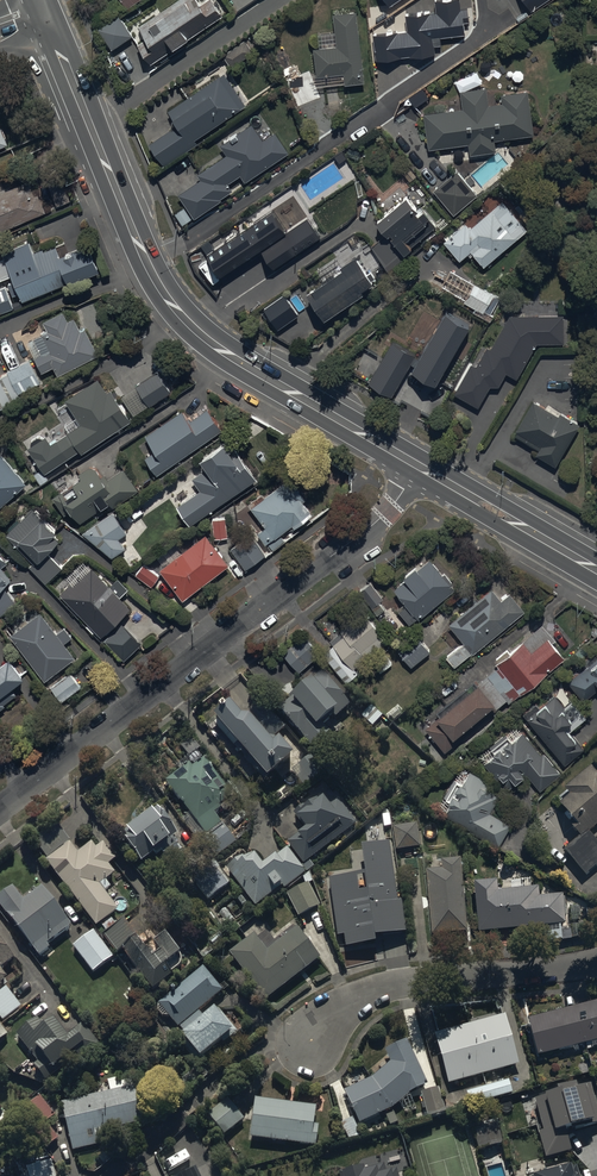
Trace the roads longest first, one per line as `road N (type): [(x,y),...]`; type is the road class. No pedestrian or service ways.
road 1 (secondary): [(45,20),(143,256),(173,306),(217,346),(417,467)]
road 2 (residential): [(417,467),(375,522),(0,806)]
road 3 (residential): [(308,1047),(324,1018),(385,986),(596,959)]
road 4 (secondary): [(417,467),(596,576)]

